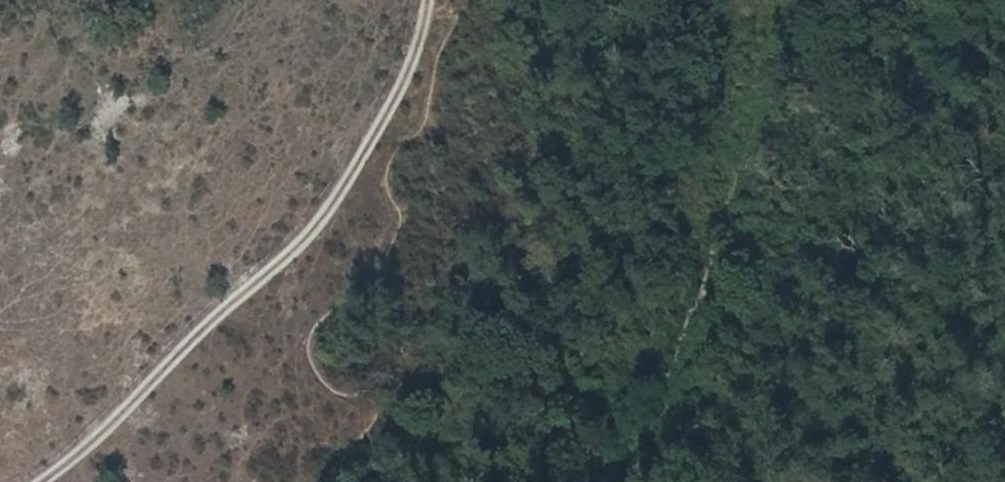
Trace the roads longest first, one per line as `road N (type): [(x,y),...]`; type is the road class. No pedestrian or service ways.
road 1 (track): [(39,481),(97,441),(222,308),(316,224),(420,50),(429,0)]

